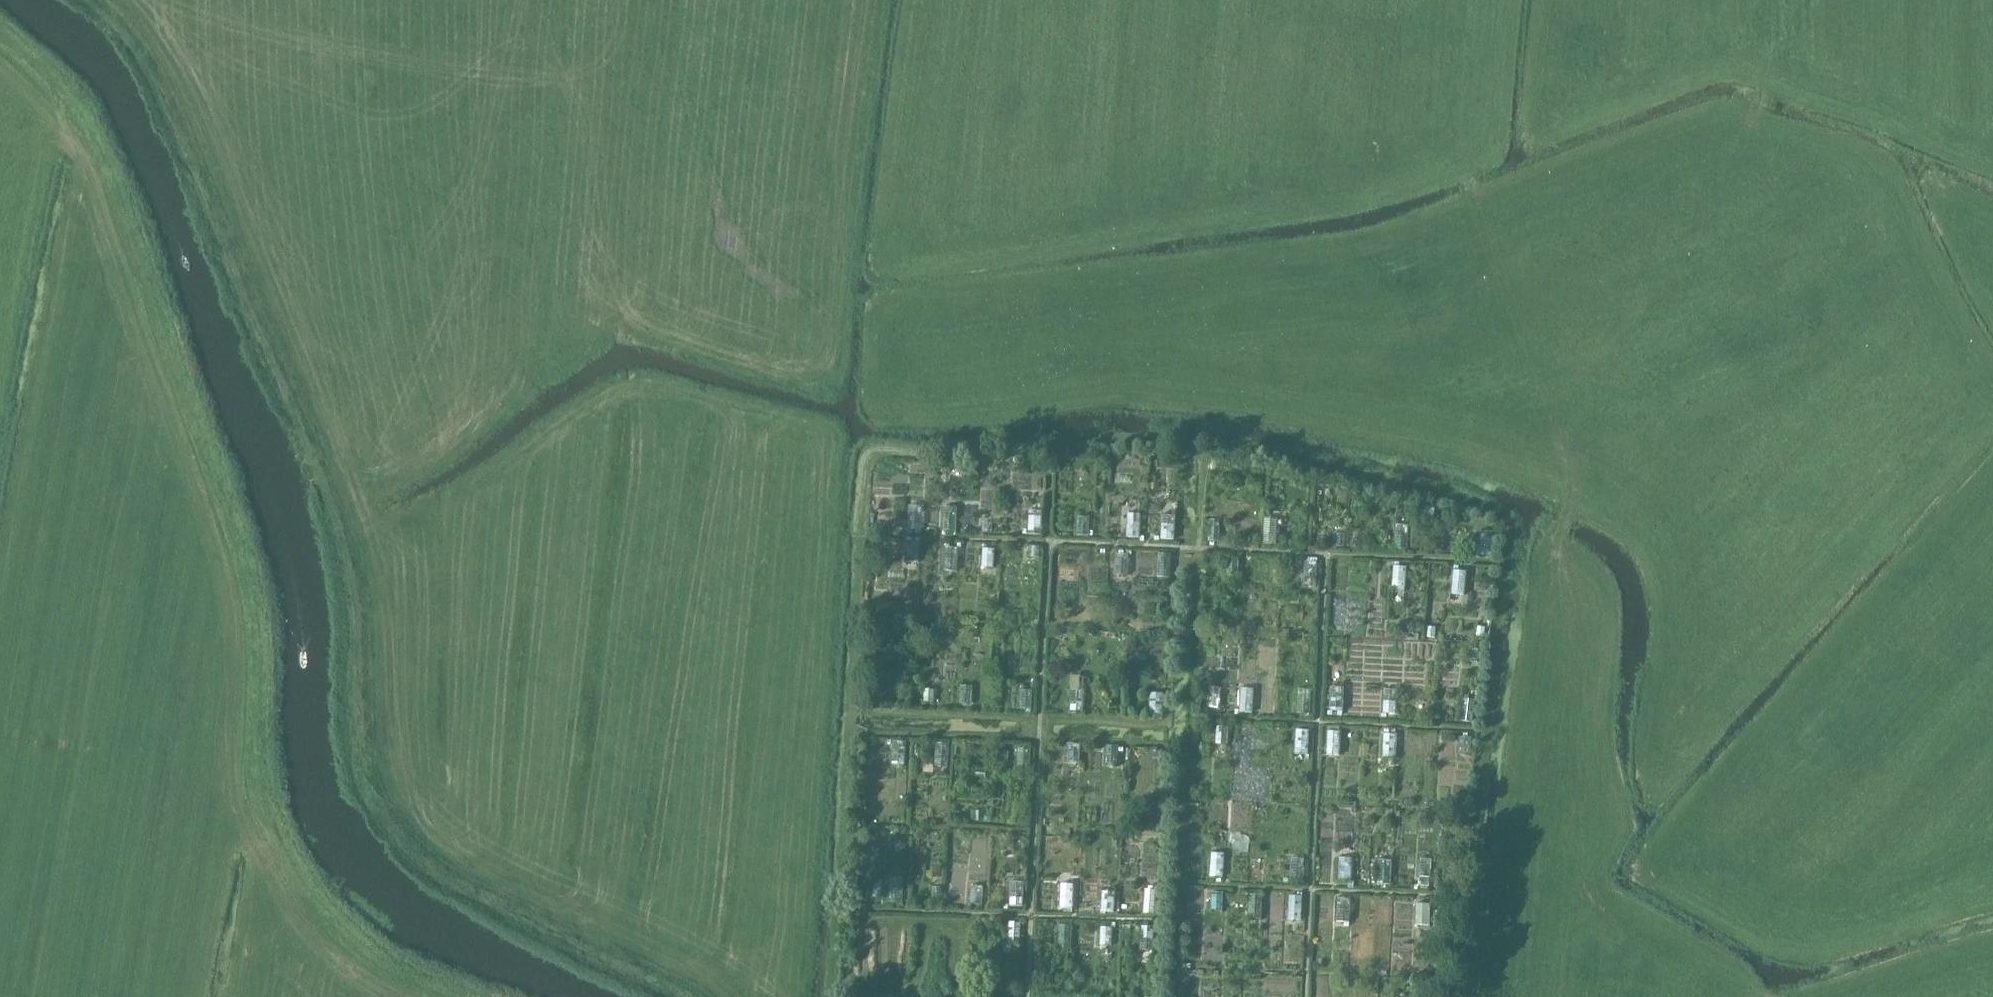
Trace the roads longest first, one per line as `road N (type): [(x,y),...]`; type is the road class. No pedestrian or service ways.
road 1 (track): [(1552,547),(1573,491),(1743,156),(1761,83),(1740,0)]

